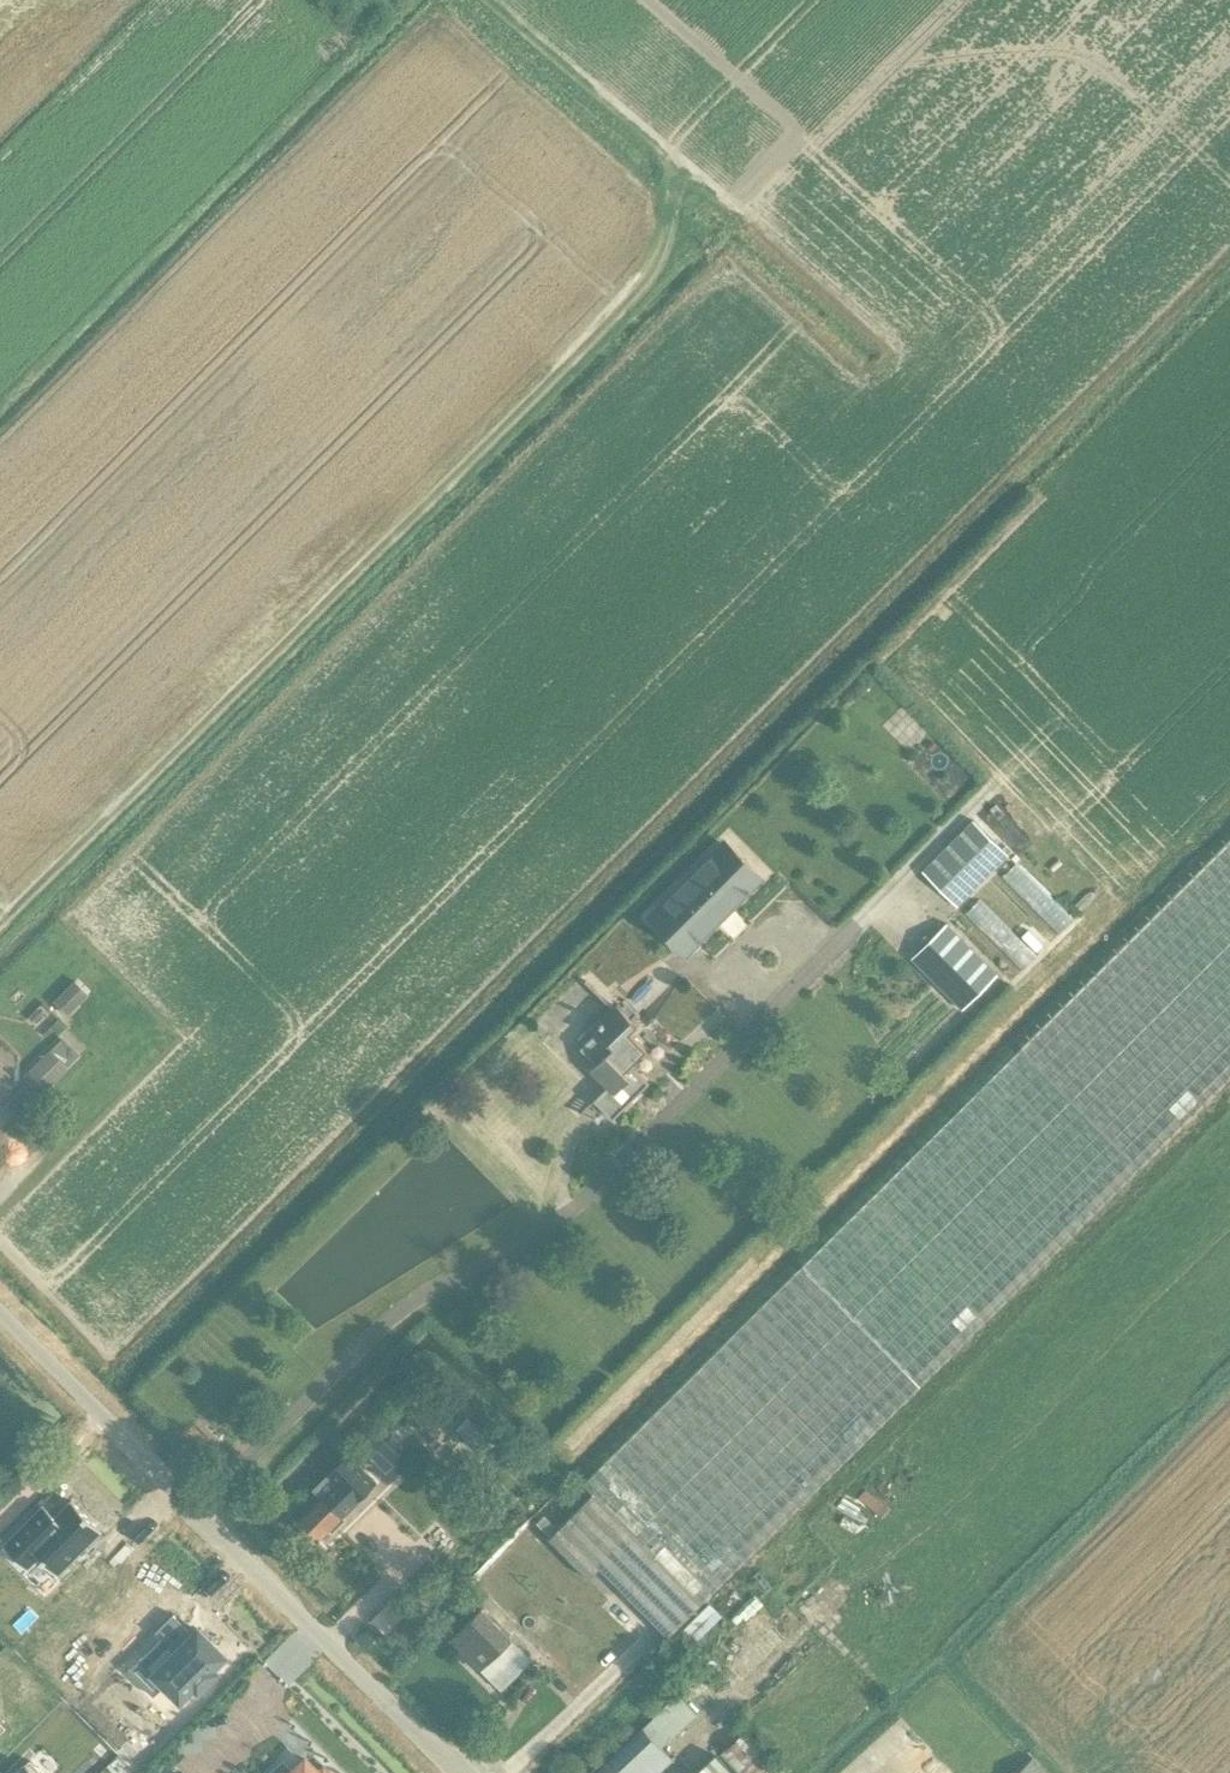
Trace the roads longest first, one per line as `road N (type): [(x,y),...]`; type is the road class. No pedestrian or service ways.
road 1 (unclassified): [(459,1772),(0,1313)]

